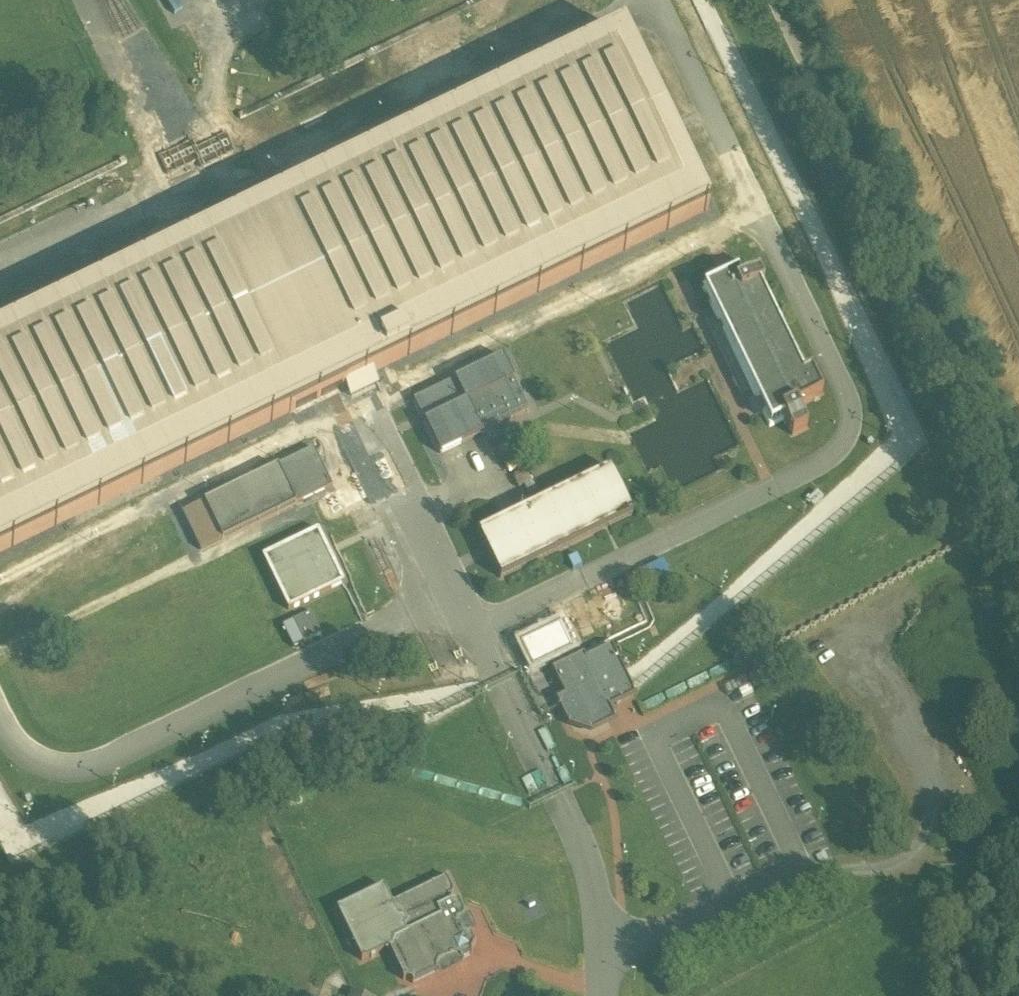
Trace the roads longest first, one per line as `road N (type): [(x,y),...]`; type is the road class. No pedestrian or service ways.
road 1 (unclassified): [(775,0),(1018,504)]

